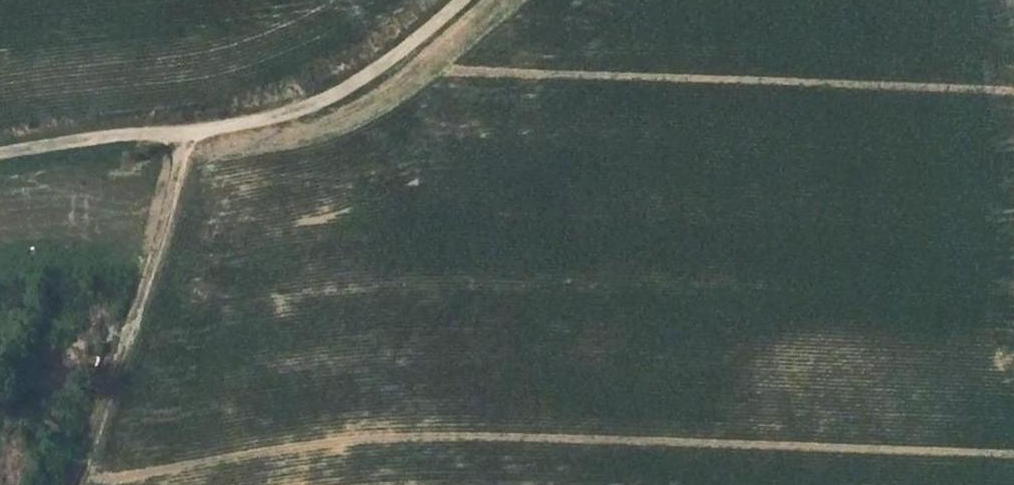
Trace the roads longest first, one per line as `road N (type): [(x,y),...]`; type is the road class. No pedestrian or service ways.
road 1 (track): [(0,156),(278,120),(380,74),(470,0)]

